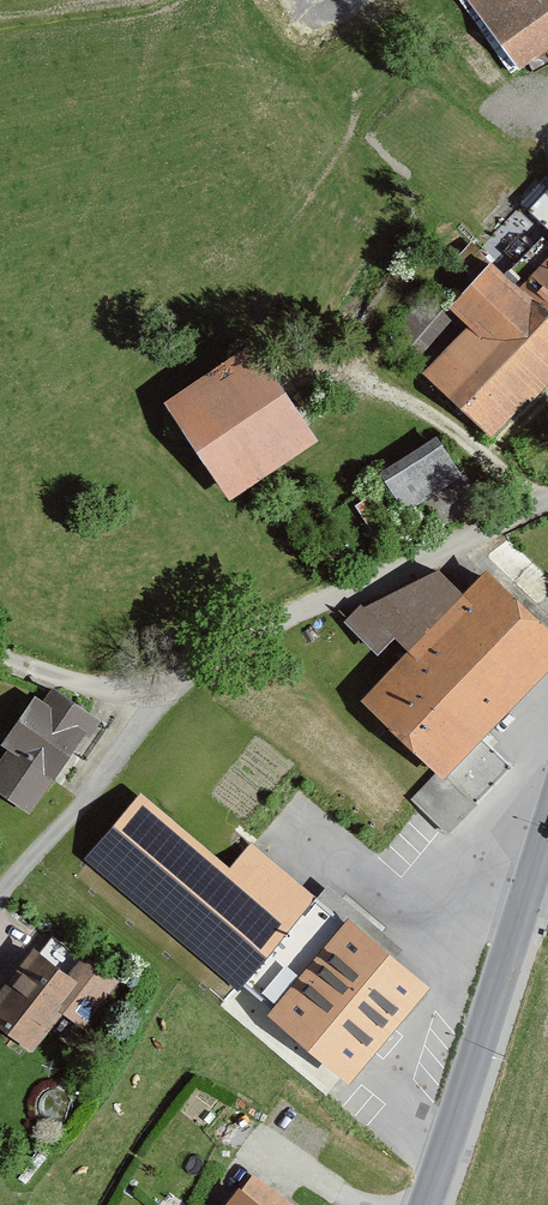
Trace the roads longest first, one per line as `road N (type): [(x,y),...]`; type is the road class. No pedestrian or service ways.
road 1 (residential): [(547,501),(472,542),(294,613),(166,686),(118,700),(0,660)]
road 2 (secondary): [(429,1204),(547,842)]

